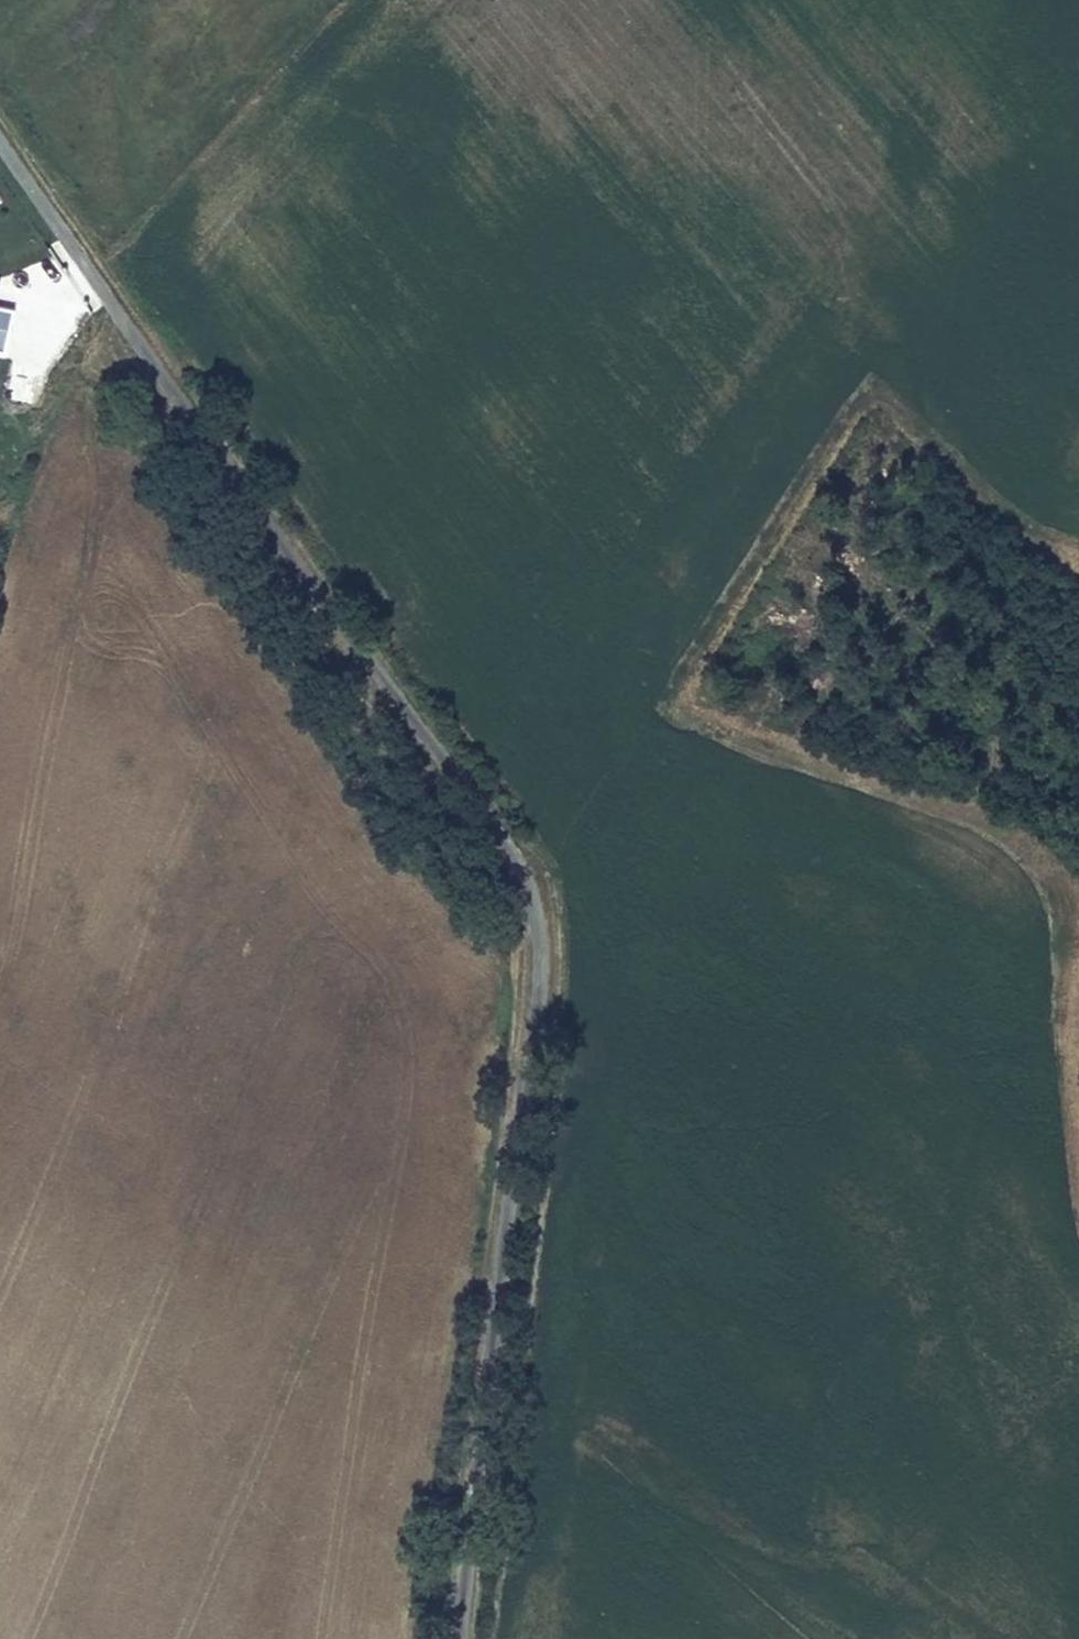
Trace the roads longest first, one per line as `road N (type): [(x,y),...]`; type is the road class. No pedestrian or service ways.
road 1 (unclassified): [(0,144),(205,439),(471,792),(524,871),(540,922),(541,979),(459,1638)]

